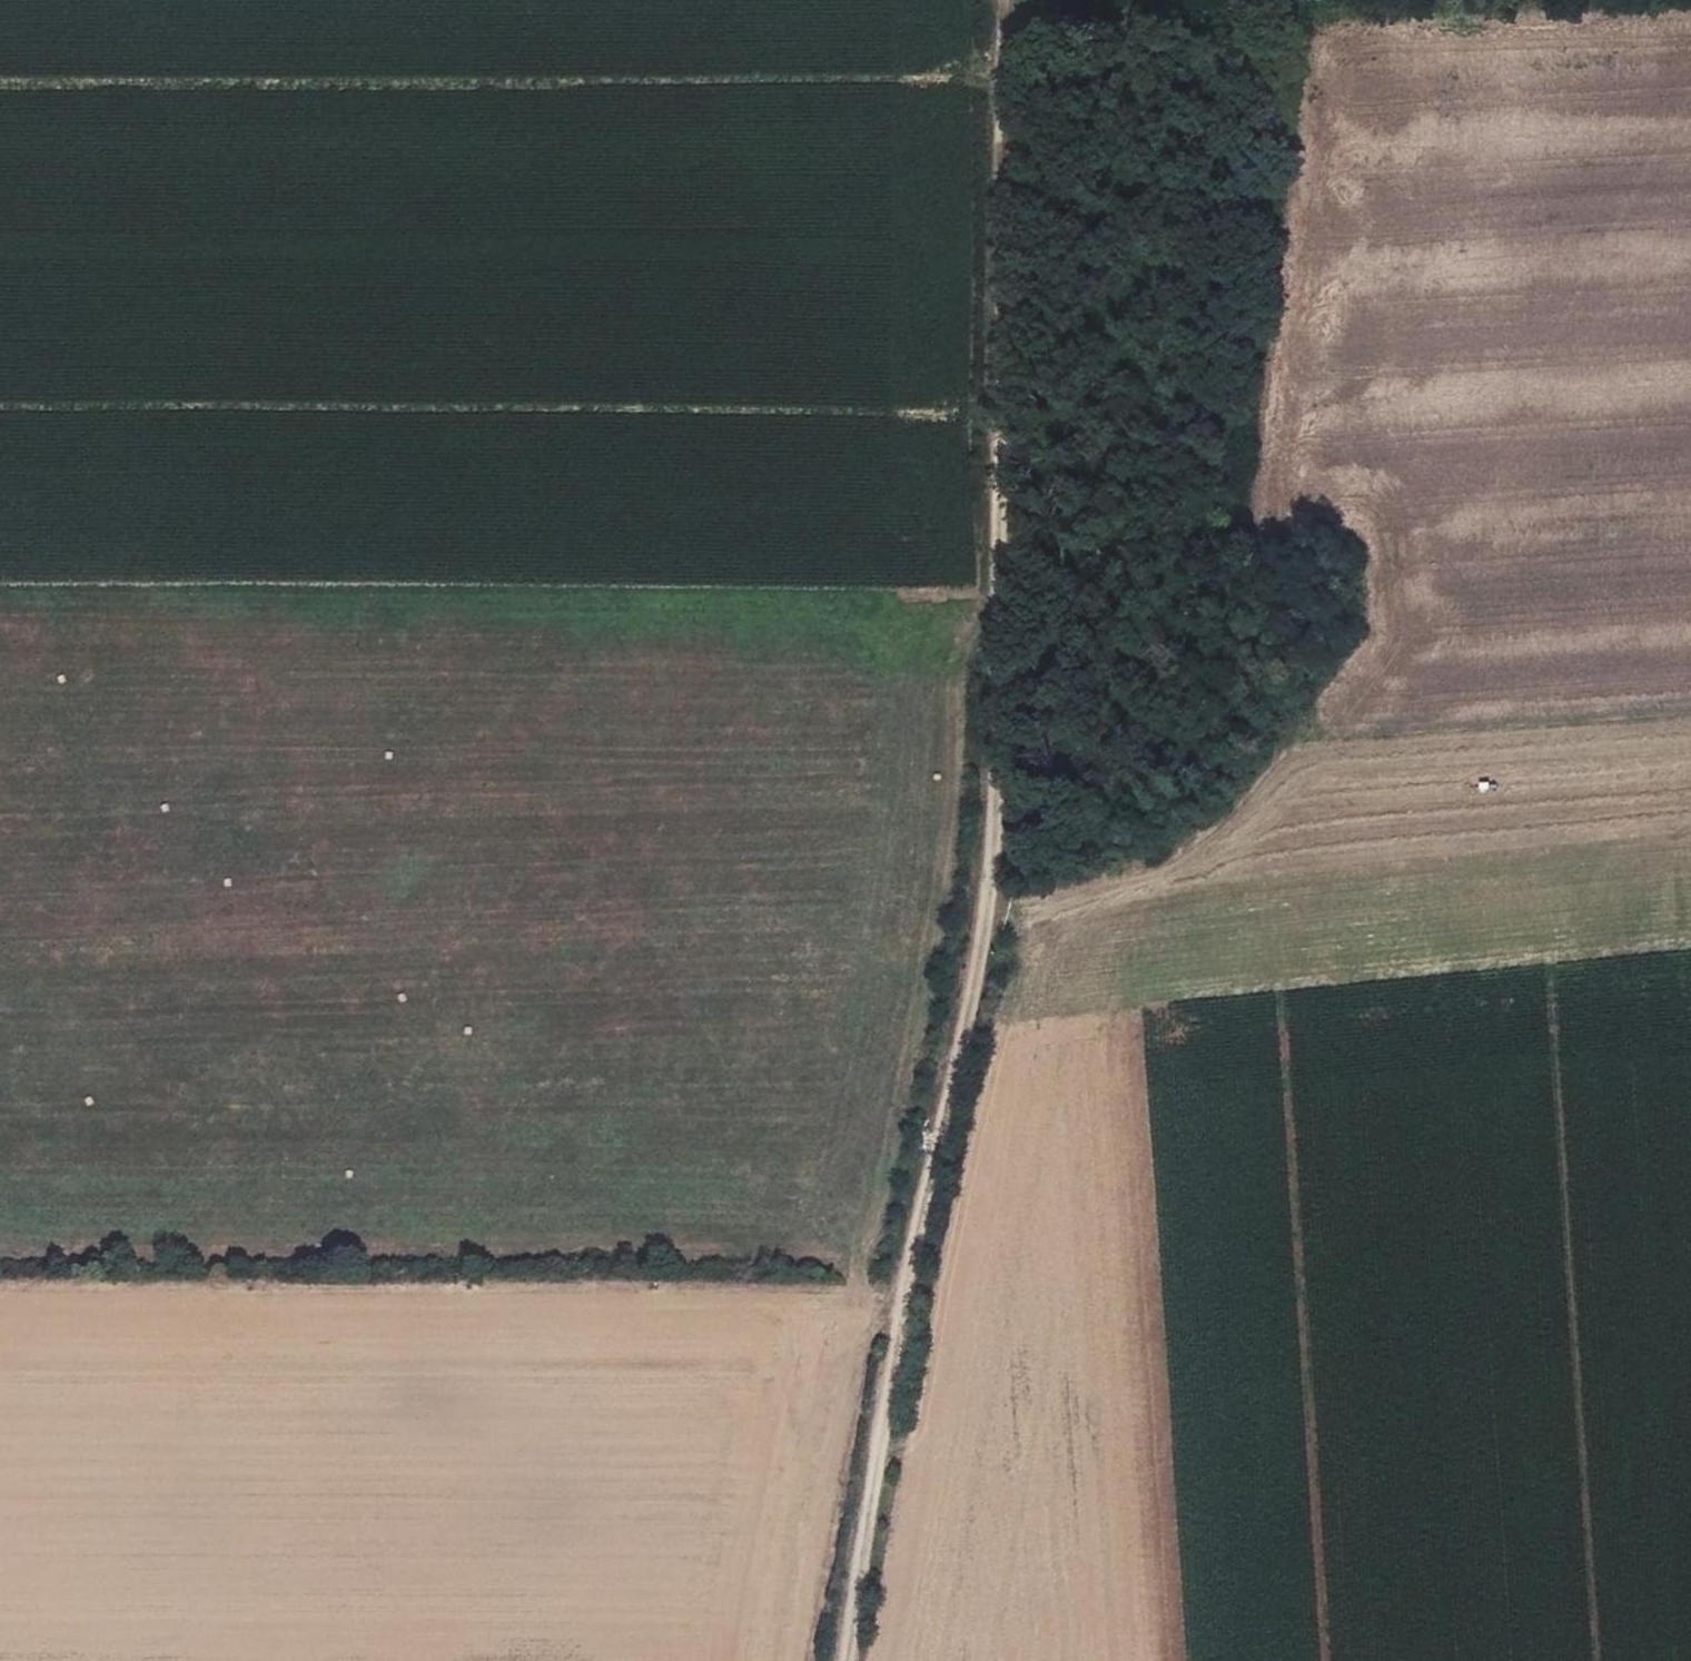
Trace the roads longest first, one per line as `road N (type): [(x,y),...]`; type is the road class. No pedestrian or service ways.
road 1 (track): [(838,1660),(868,1441),(978,906),(1007,553),(1005,0)]

